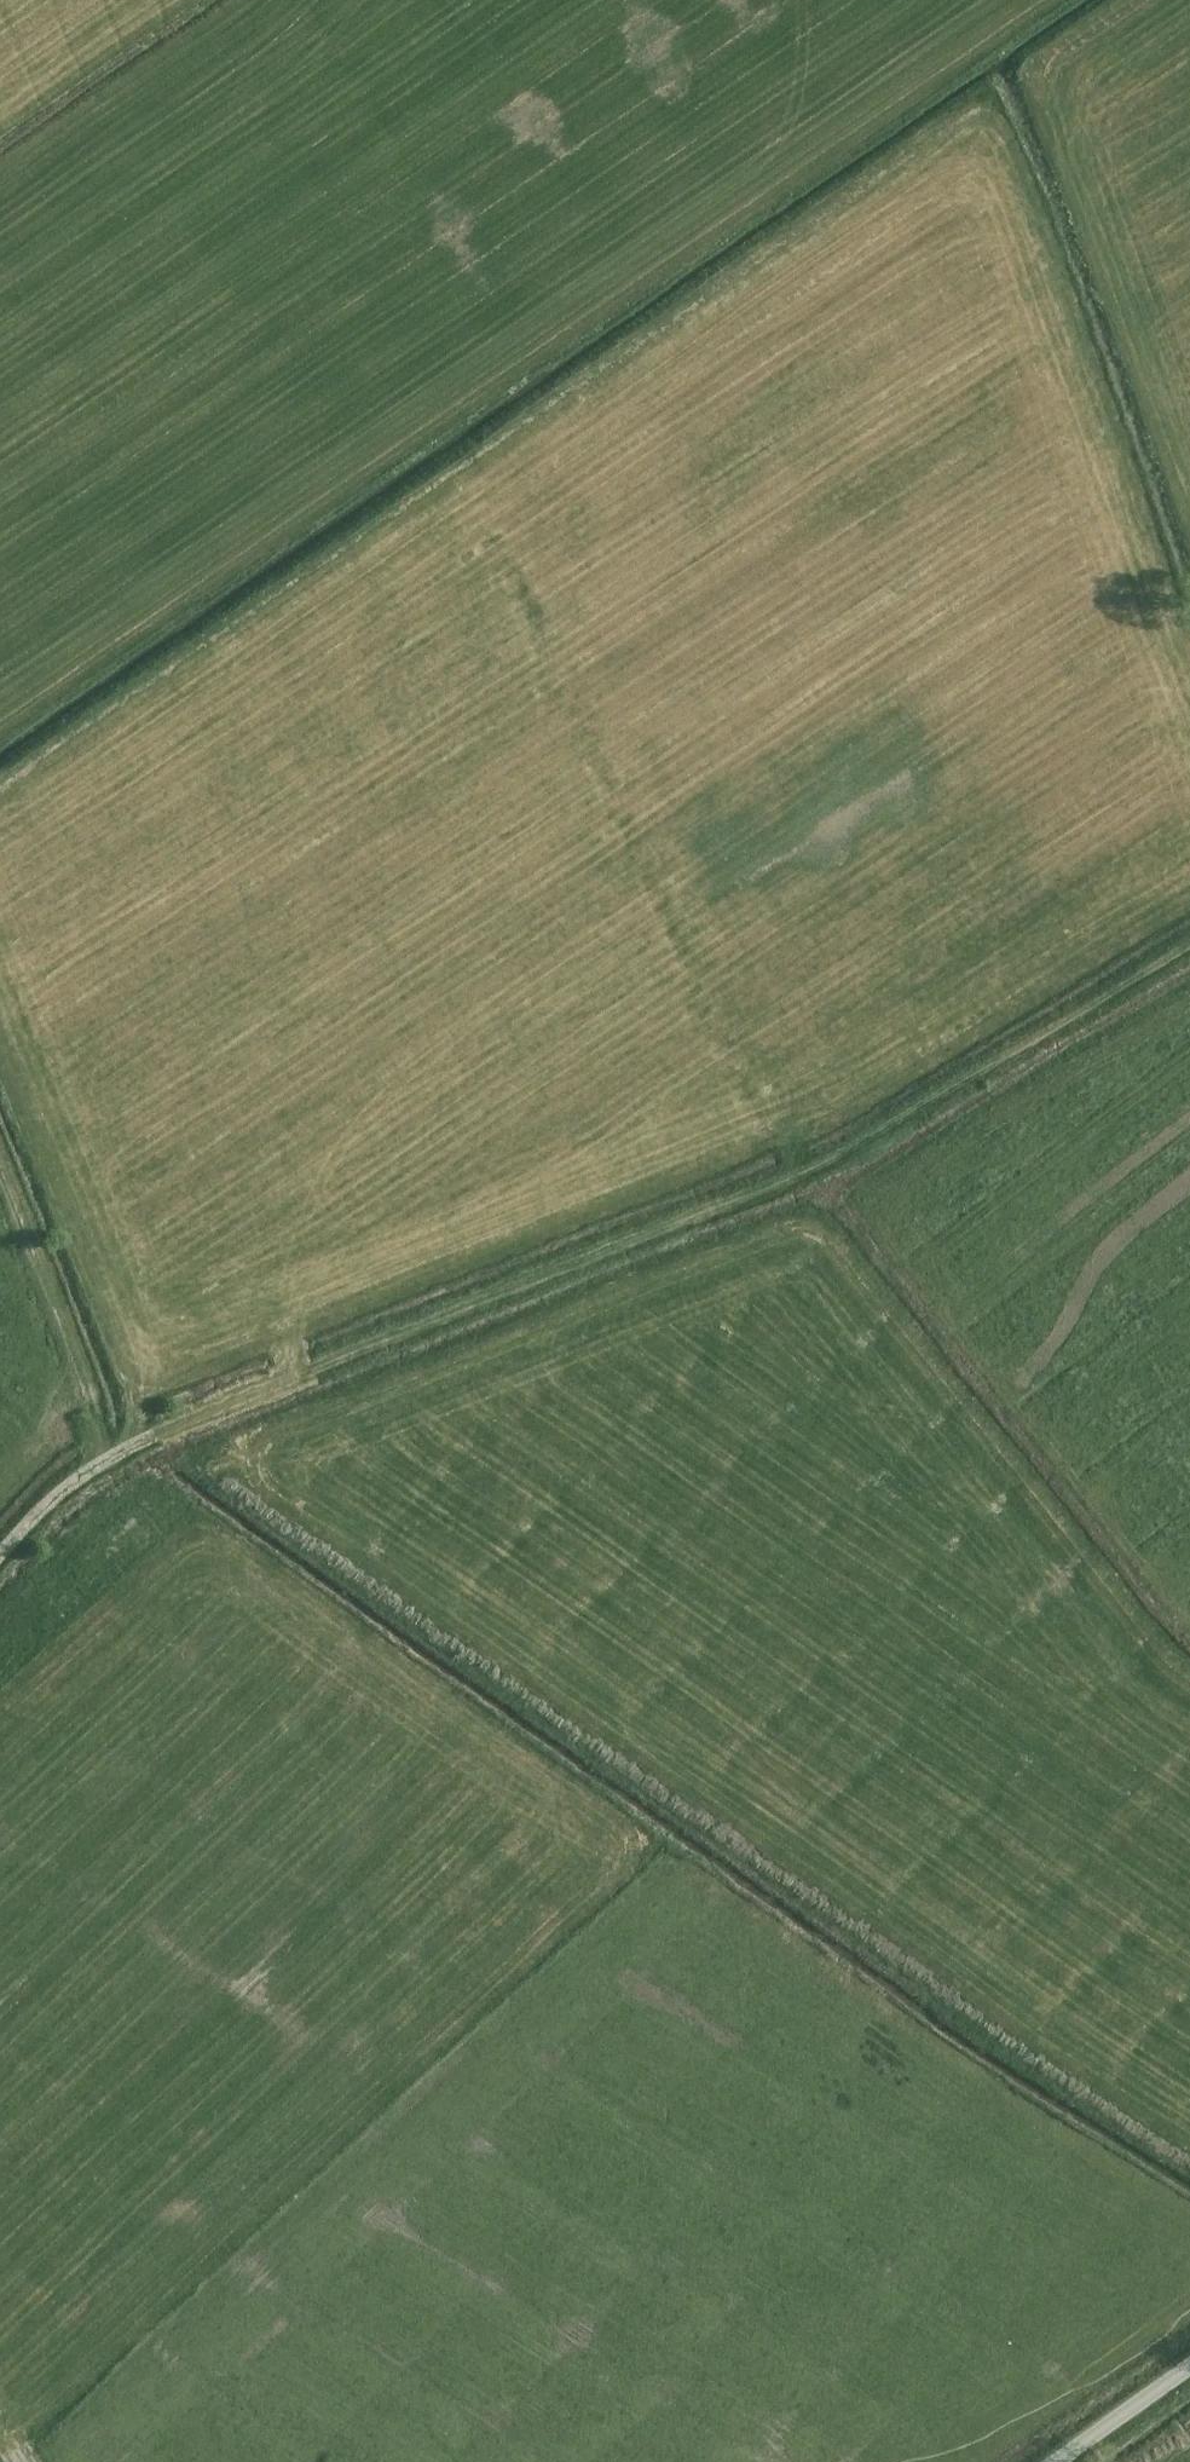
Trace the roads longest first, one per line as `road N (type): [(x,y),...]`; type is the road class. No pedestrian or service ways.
road 1 (track): [(1189,950),(815,1172),(124,1445),(51,1498),(0,1556)]
road 2 (unclassified): [(1059,2461),(1189,2374)]

